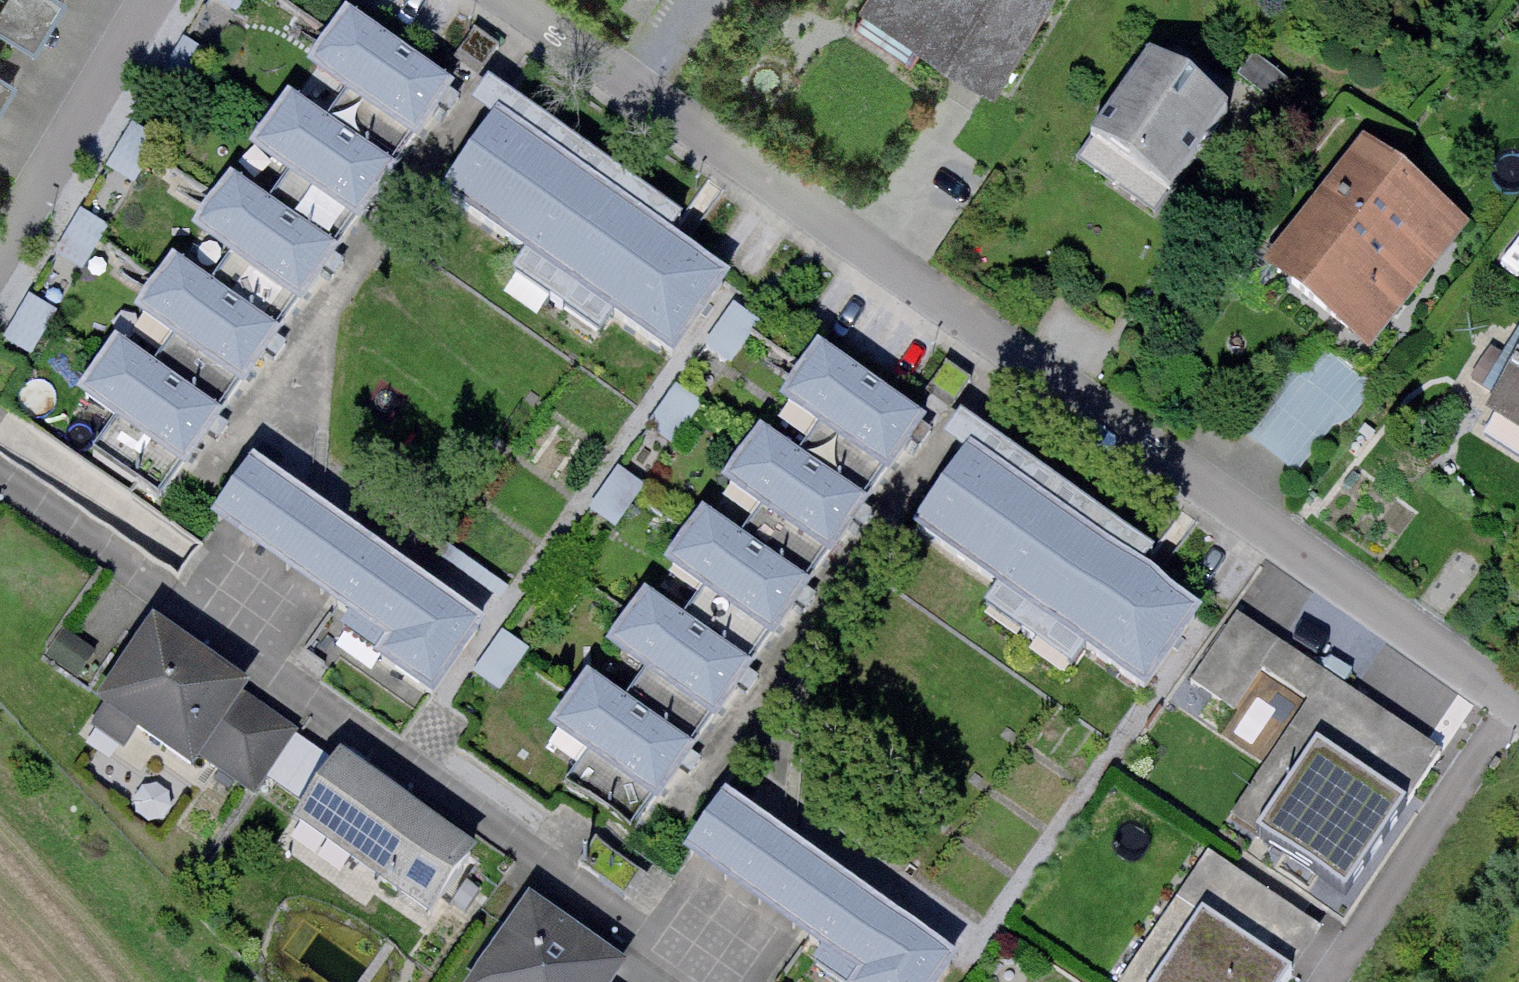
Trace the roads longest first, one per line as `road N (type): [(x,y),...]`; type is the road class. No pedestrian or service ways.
road 1 (residential): [(507,0),(1518,707)]
road 2 (residential): [(147,0),(0,245)]

